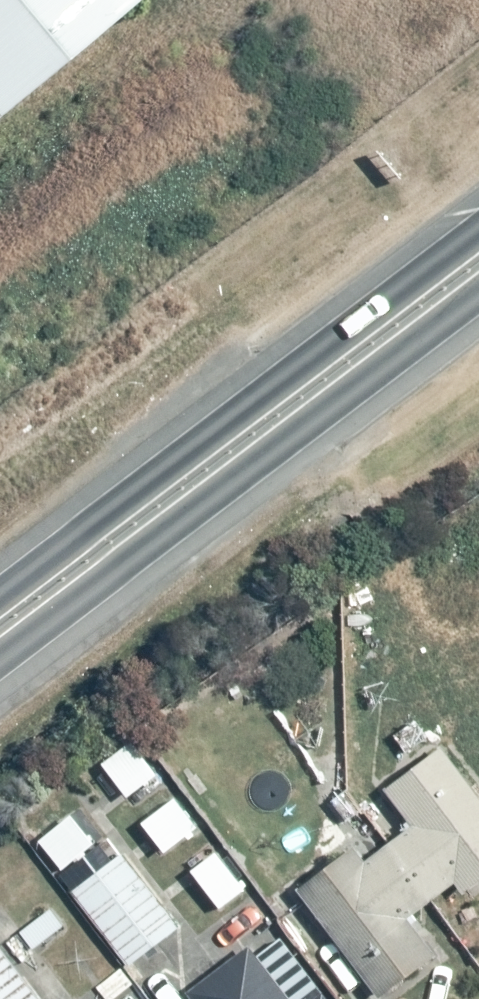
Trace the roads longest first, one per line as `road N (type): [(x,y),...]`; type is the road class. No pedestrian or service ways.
road 1 (trunk): [(478,286),(0,655)]
road 2 (trunk): [(0,581),(478,216)]

